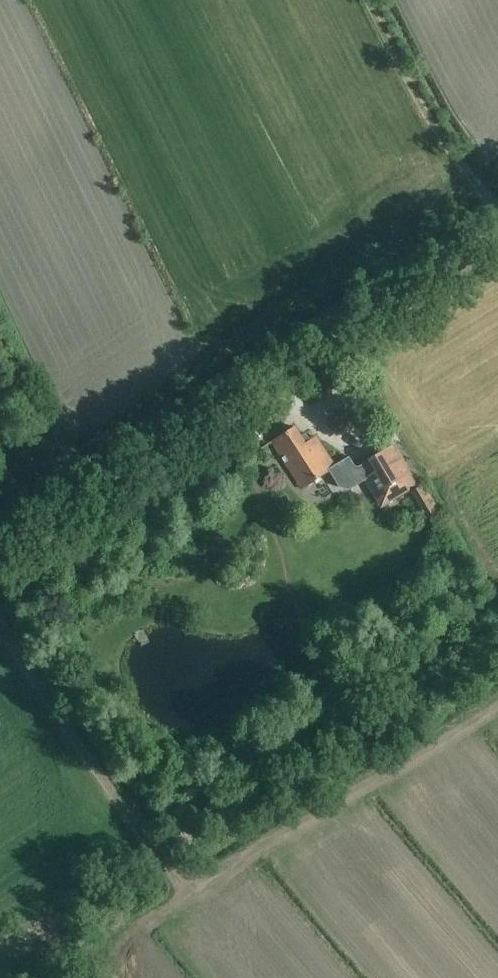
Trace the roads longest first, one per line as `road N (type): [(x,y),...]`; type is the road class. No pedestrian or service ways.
road 1 (tertiary): [(0,555),(497,231)]
road 2 (track): [(0,625),(184,891),(85,958),(71,977)]
road 3 (track): [(184,891),(497,701)]
road 4 (track): [(497,211),(437,124),(374,0)]

